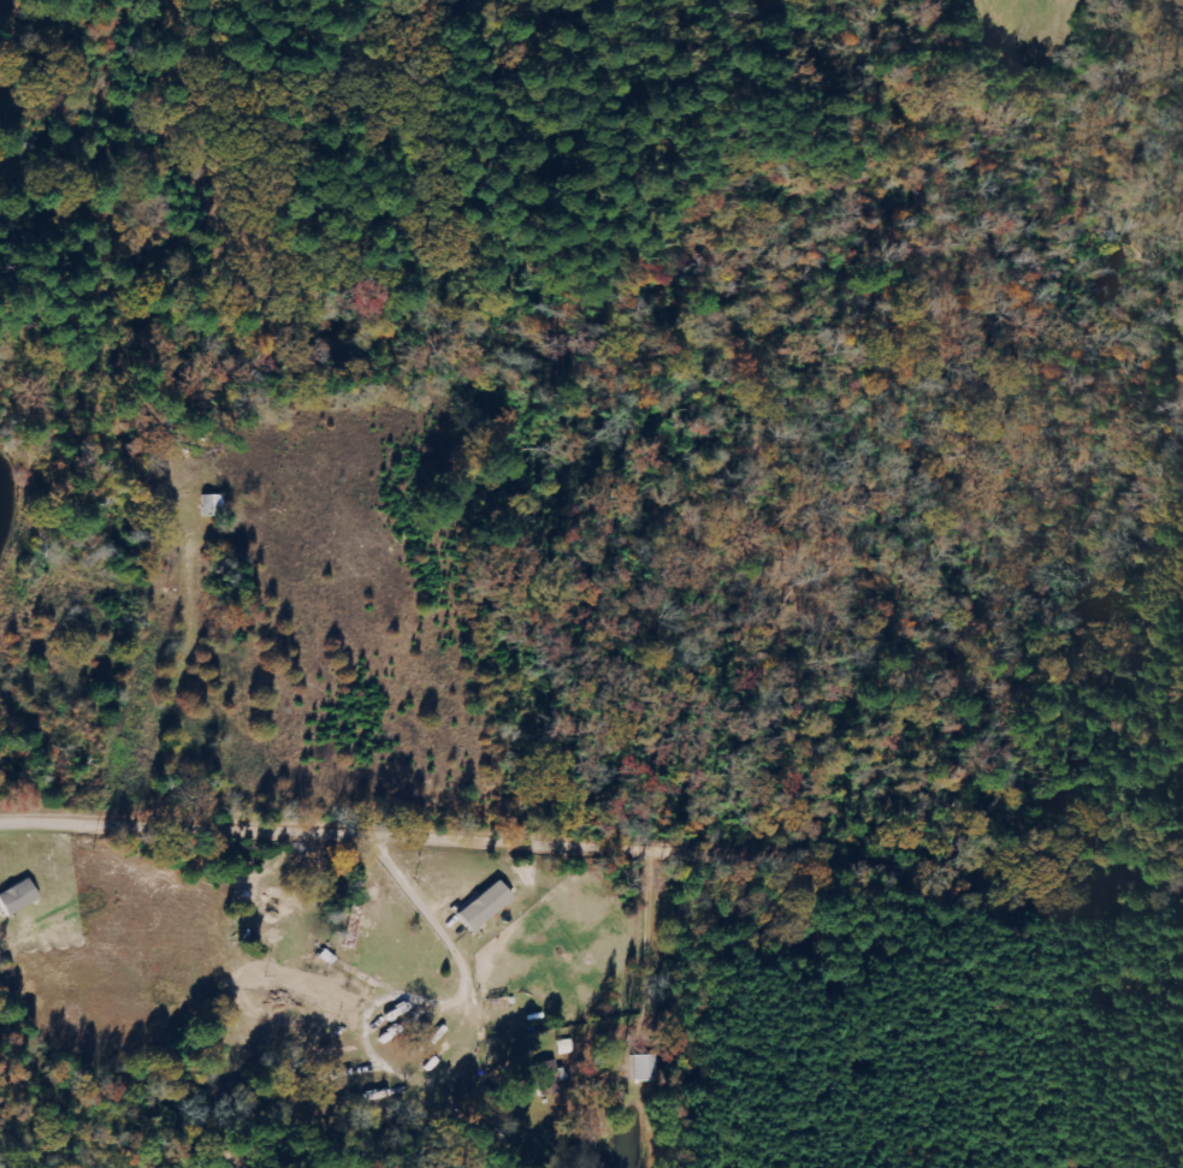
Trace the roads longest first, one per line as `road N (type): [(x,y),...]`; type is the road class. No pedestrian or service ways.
road 1 (residential): [(0,826),(898,870),(1182,895)]

